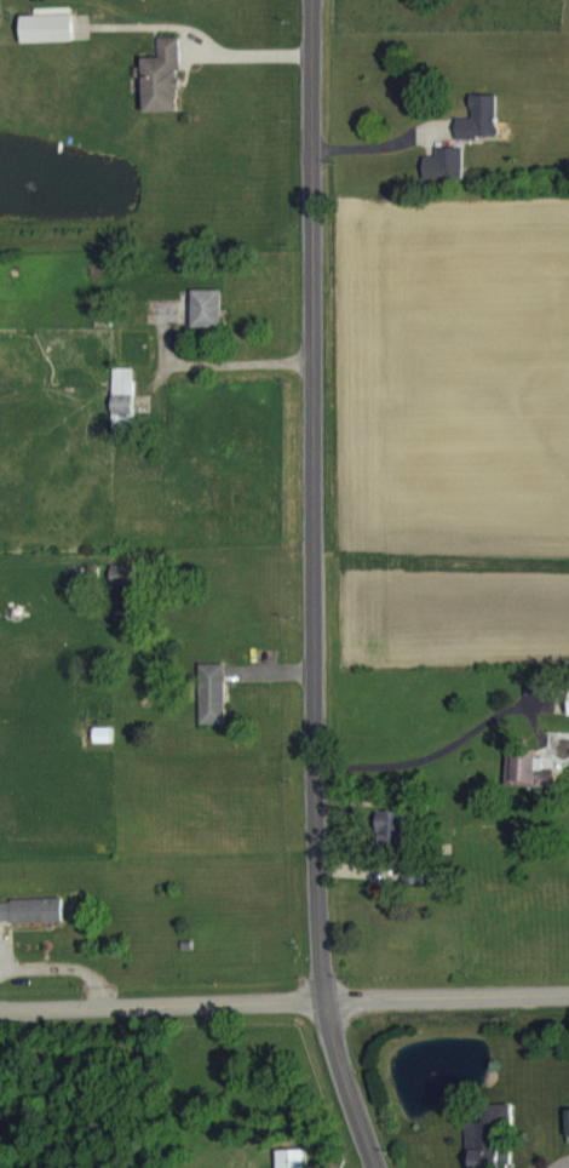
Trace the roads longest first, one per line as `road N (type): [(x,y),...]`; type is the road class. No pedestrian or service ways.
road 1 (secondary): [(311,0),(317,920),(334,1044),(376,1167)]
road 2 (residential): [(0,1008),(568,994)]

